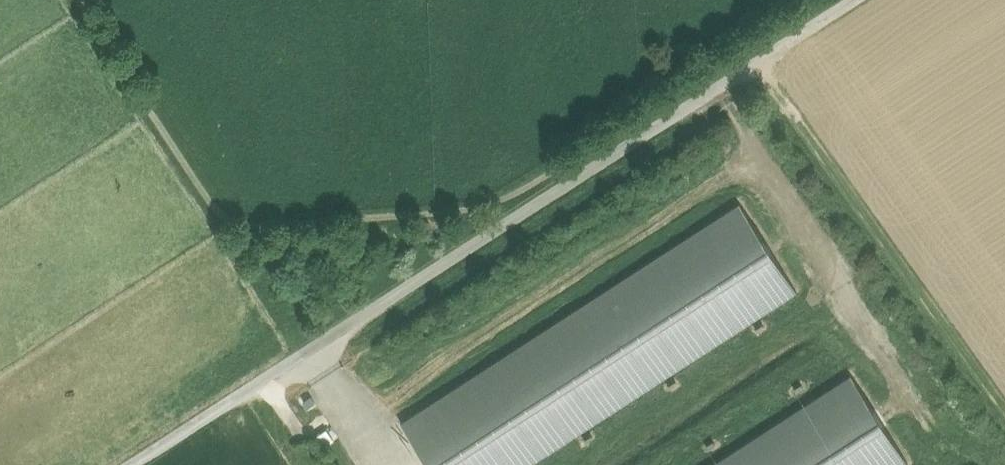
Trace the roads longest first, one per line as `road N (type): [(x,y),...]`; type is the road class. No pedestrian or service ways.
road 1 (track): [(826,0),(518,199),(478,209),(245,226),(211,212),(76,0)]
road 2 (track): [(854,0),(135,464)]
road 3 (track): [(1004,407),(760,61)]

